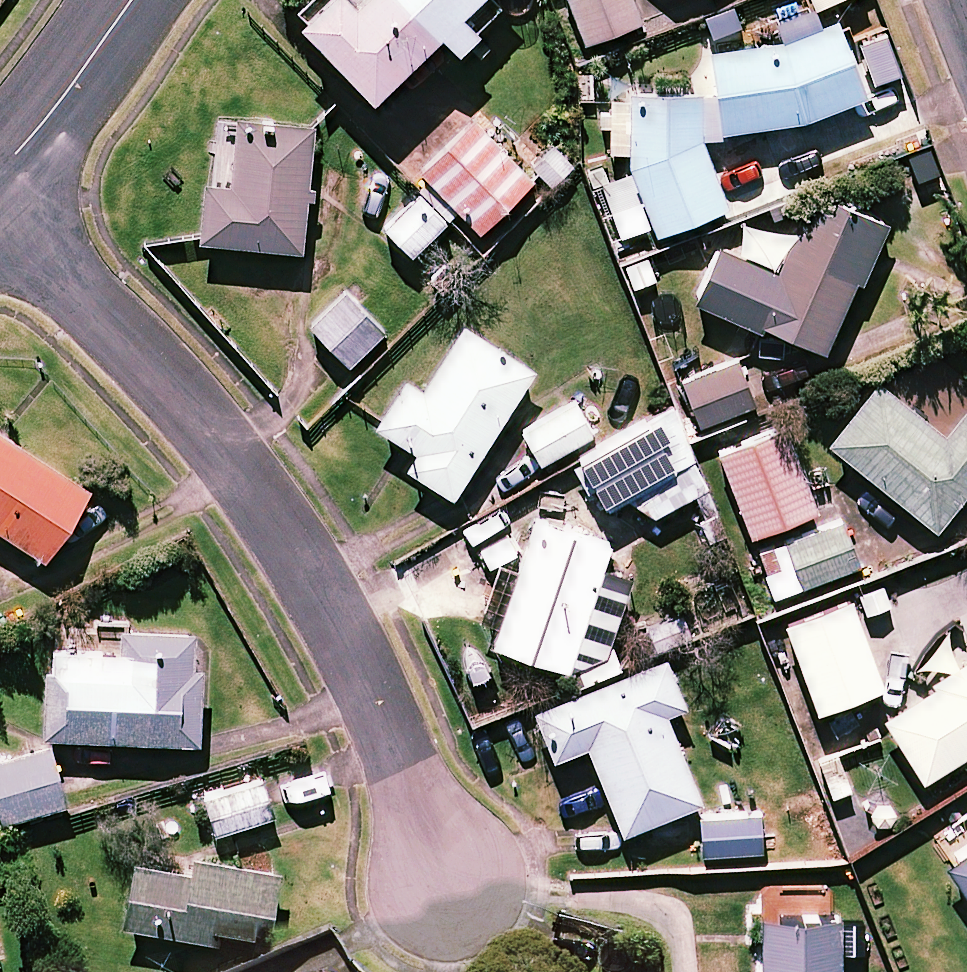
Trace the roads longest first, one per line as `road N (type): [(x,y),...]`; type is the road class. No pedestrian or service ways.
road 1 (residential): [(451,886),(331,619),(256,494),(0,206)]
road 2 (residential): [(0,171),(134,0)]

